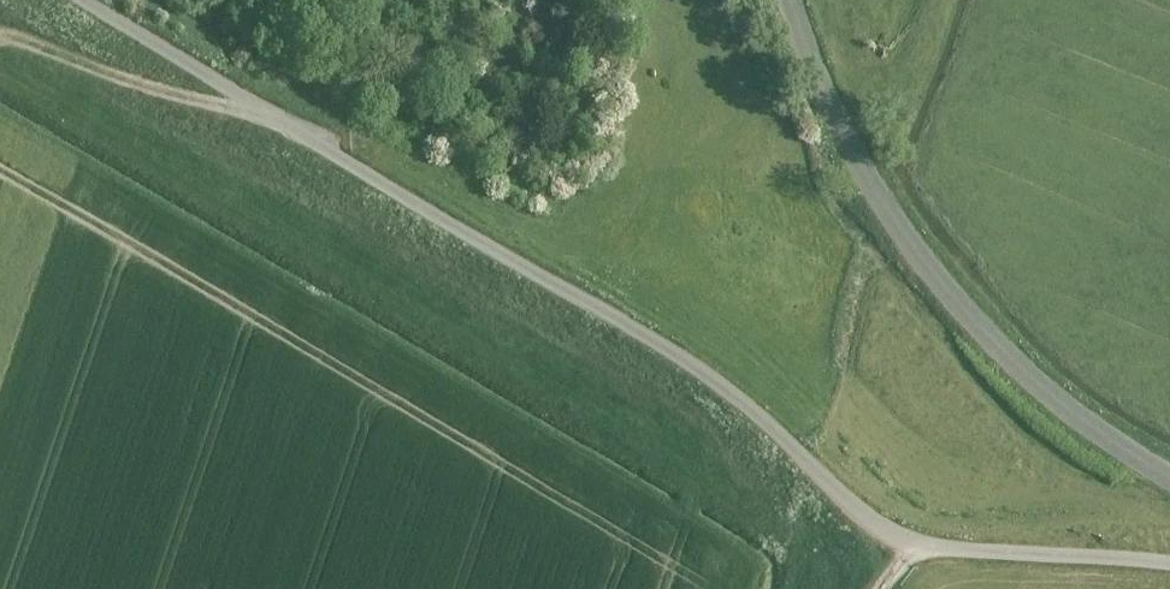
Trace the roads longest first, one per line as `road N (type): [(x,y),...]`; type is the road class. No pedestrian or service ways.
road 1 (unclassified): [(1169,565),(904,545),(685,365),(79,0)]
road 2 (tertiary): [(1169,478),(1056,398),(936,276),(831,105),(788,0)]
road 3 (track): [(264,112),(200,107),(0,39)]

